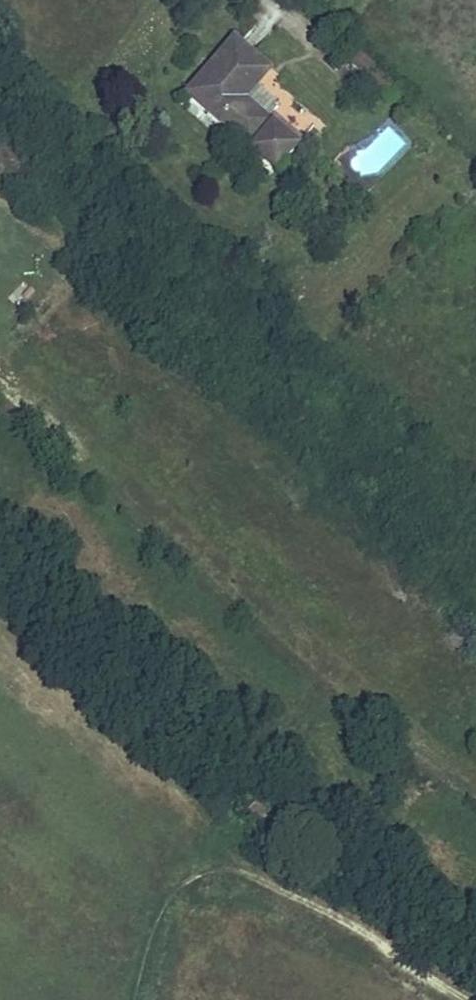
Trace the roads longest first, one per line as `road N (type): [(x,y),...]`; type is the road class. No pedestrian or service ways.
road 1 (track): [(137,999),(143,955),(187,884),(224,868),(278,884),(469,999)]

